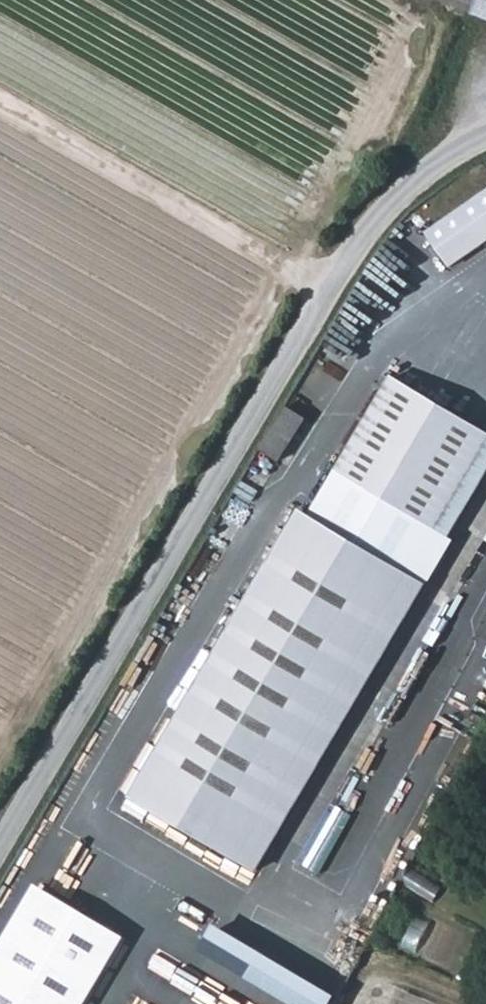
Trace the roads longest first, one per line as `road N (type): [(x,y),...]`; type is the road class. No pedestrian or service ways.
road 1 (unclassified): [(0,855),(363,237),(407,192),(485,141)]

